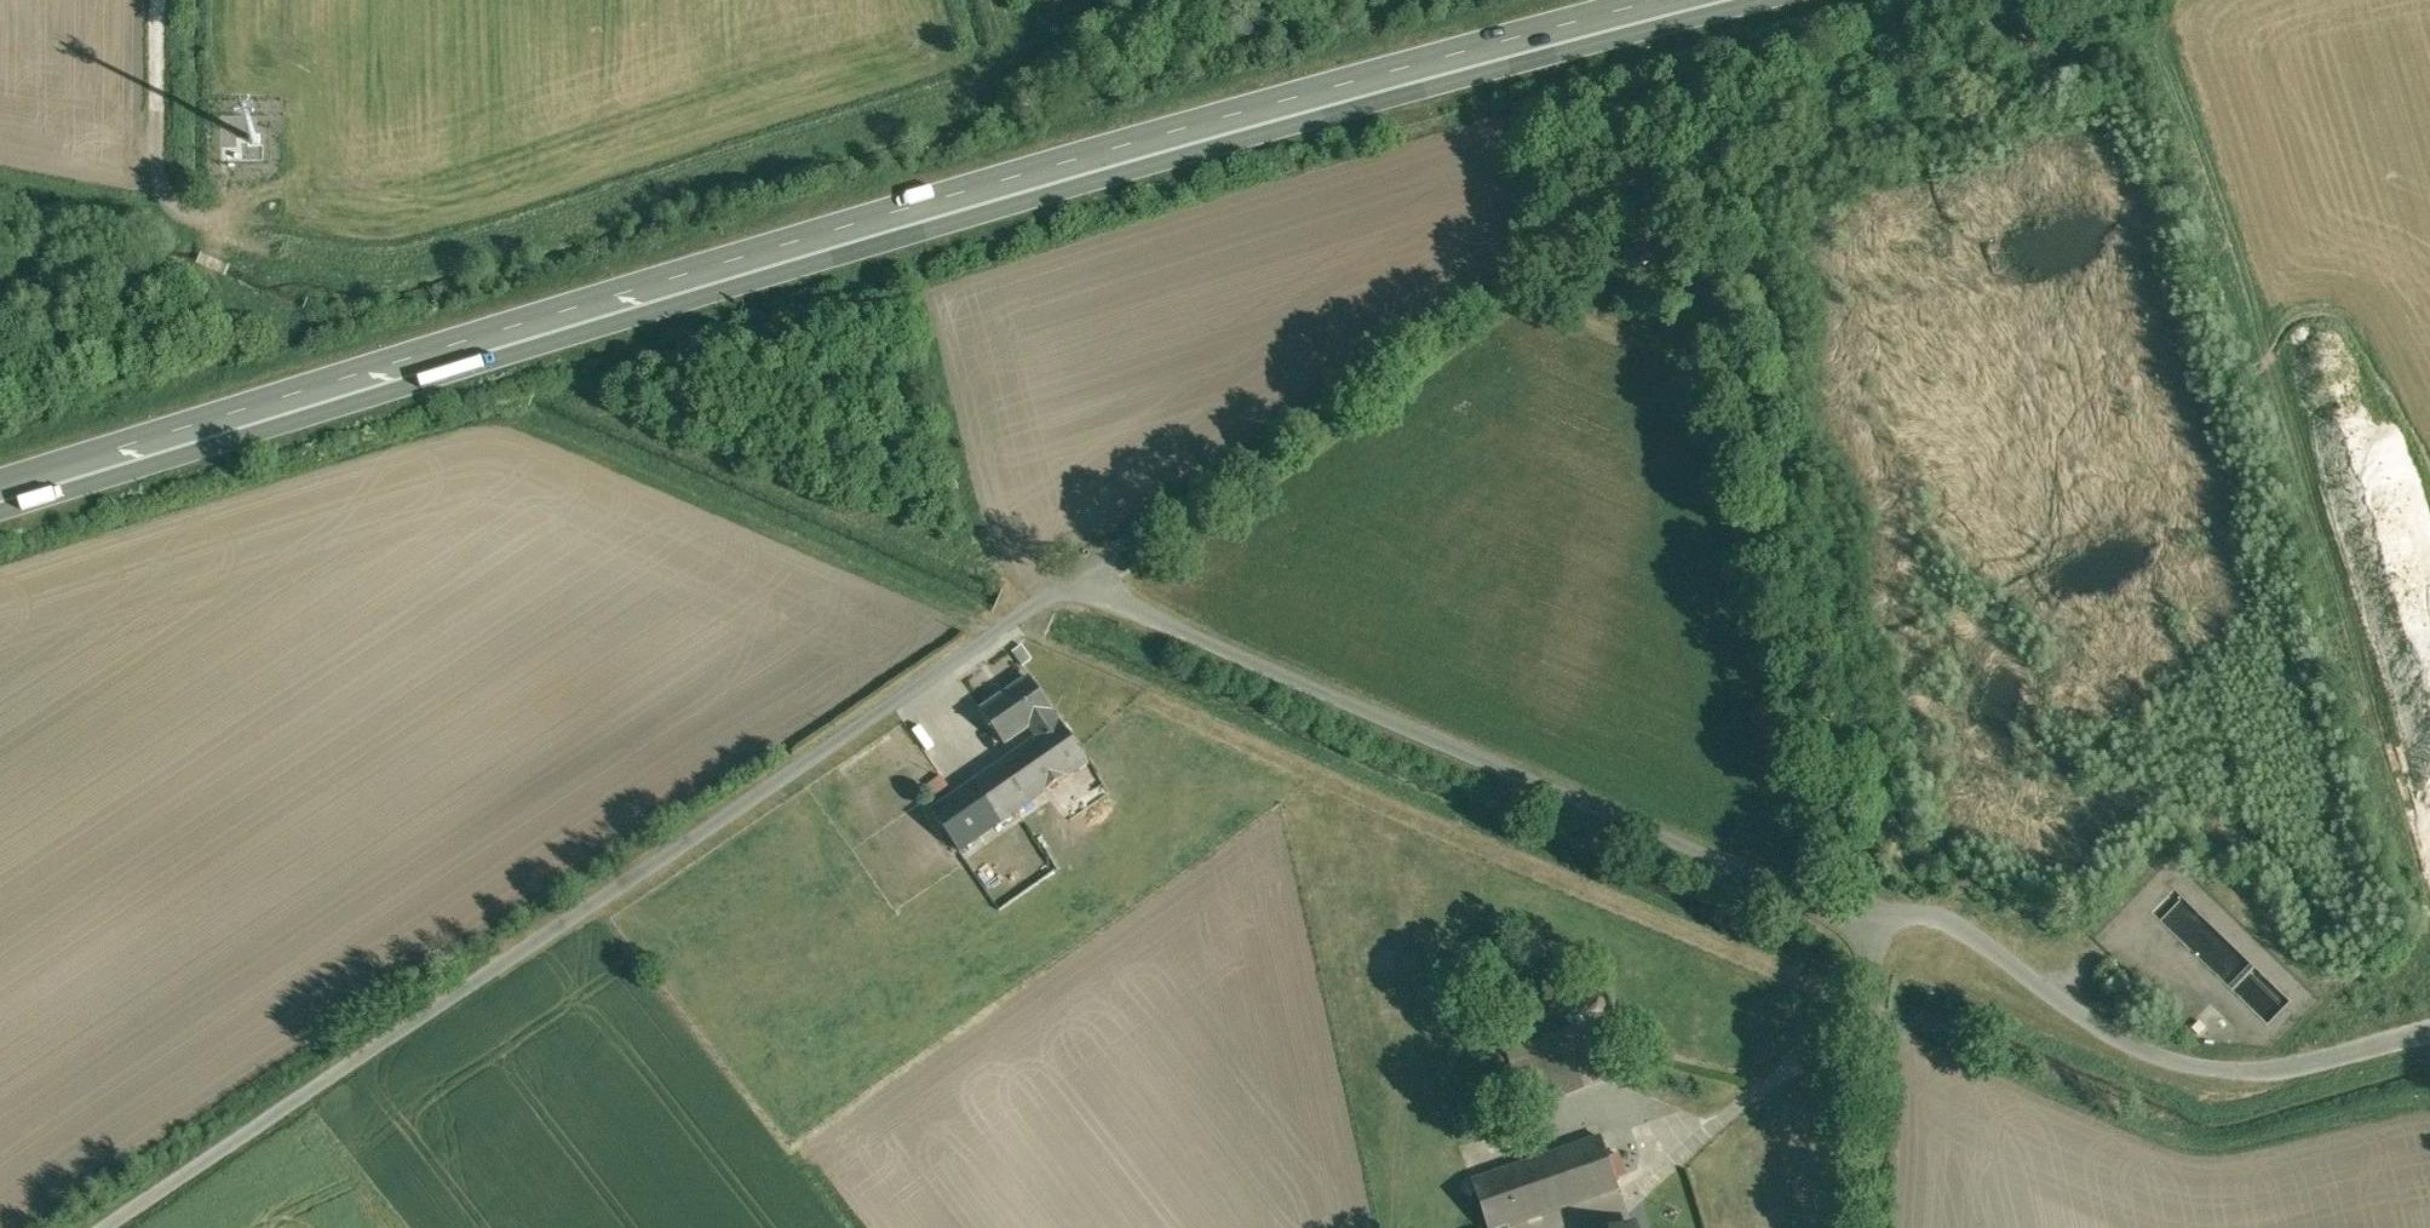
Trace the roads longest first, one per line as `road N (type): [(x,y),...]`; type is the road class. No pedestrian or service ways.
road 1 (unclassified): [(100,1227),(1056,588),(1880,931)]
road 2 (trunk): [(1707,0),(924,211),(0,492)]
road 3 (unclassified): [(1880,931),(2242,1085),(2429,1034)]
road 4 (unclassified): [(1874,1227),(1880,931)]

